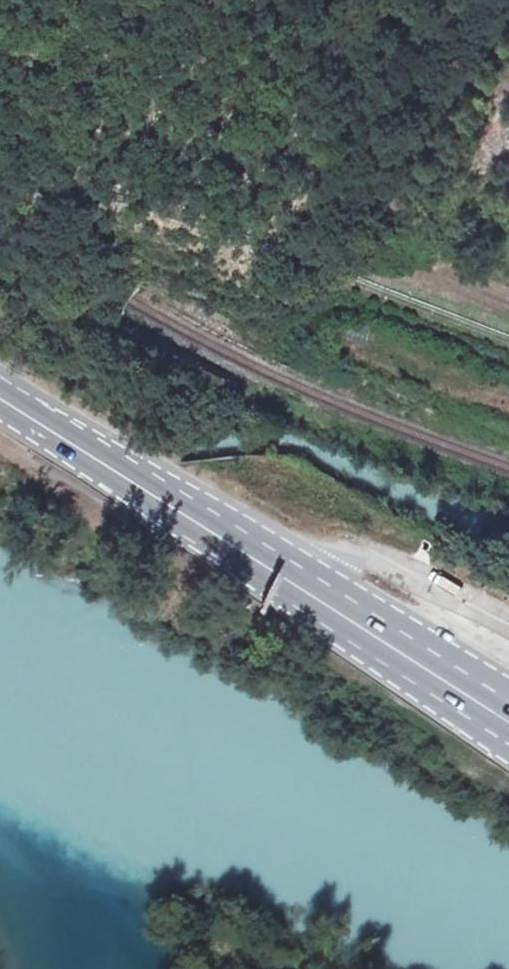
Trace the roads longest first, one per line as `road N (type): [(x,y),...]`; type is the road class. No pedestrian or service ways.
road 1 (primary): [(0,398),(387,644)]
road 2 (primary): [(387,644),(508,748)]
road 3 (trunk): [(387,644),(508,721)]
road 4 (primary): [(508,703),(387,644)]
road 5 (track): [(390,372),(508,413)]

